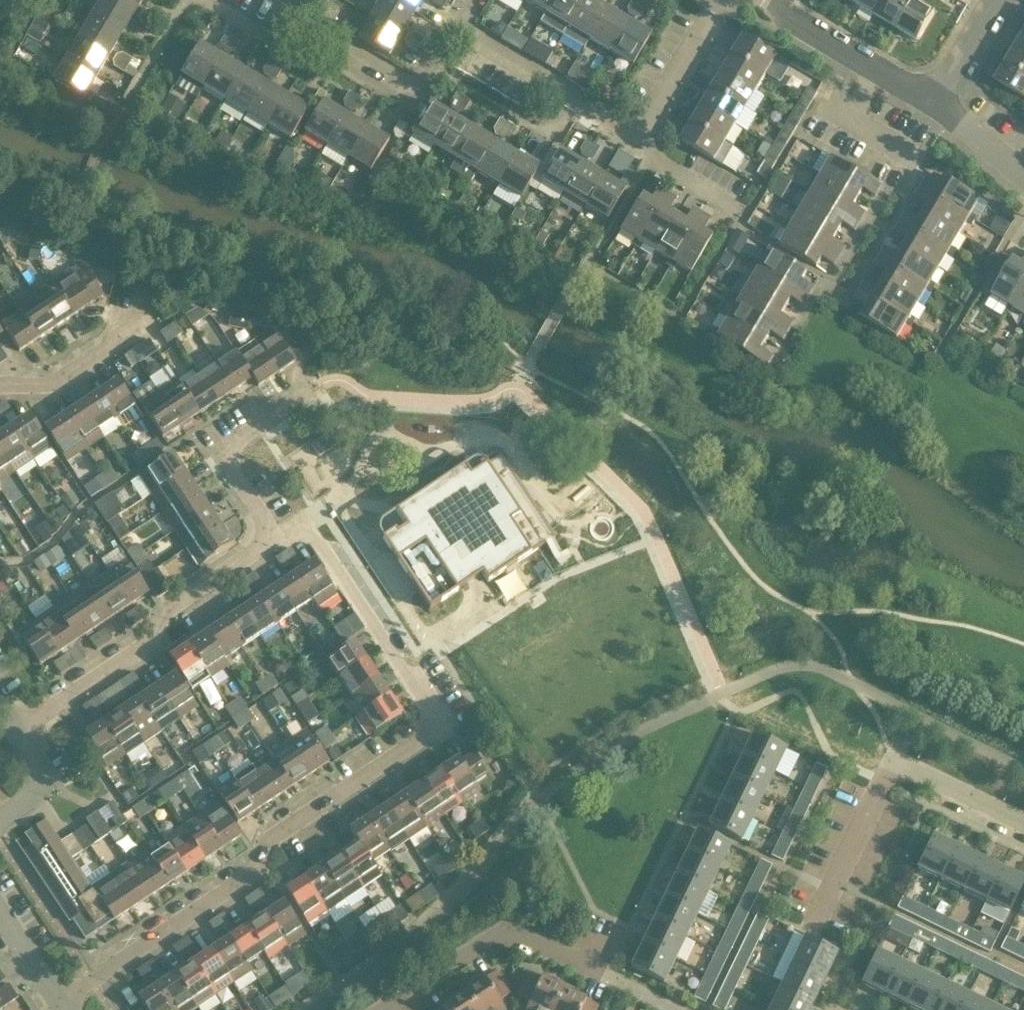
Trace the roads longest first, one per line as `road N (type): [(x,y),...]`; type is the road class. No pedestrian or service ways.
road 1 (residential): [(60,1002),(246,880),(278,838),(434,735),(438,710),(328,547),(312,528),(295,525),(276,536)]
road 2 (residential): [(276,536),(179,606),(163,638),(18,738)]
road 3 (residential): [(1023,823),(893,762),(815,926)]
road 4 (residential): [(267,0),(424,89),(479,0)]
road 5 (residential): [(394,1009),(503,937),(521,936),(575,959)]
road 6 (residential): [(467,42),(646,145)]
road 7 (residential): [(276,536),(226,459),(233,442),(312,389)]
road 8 (residential): [(935,100),(761,0)]
road 9 (residential): [(0,391),(48,384),(149,314)]
road 10 (residential): [(646,145),(726,0)]

